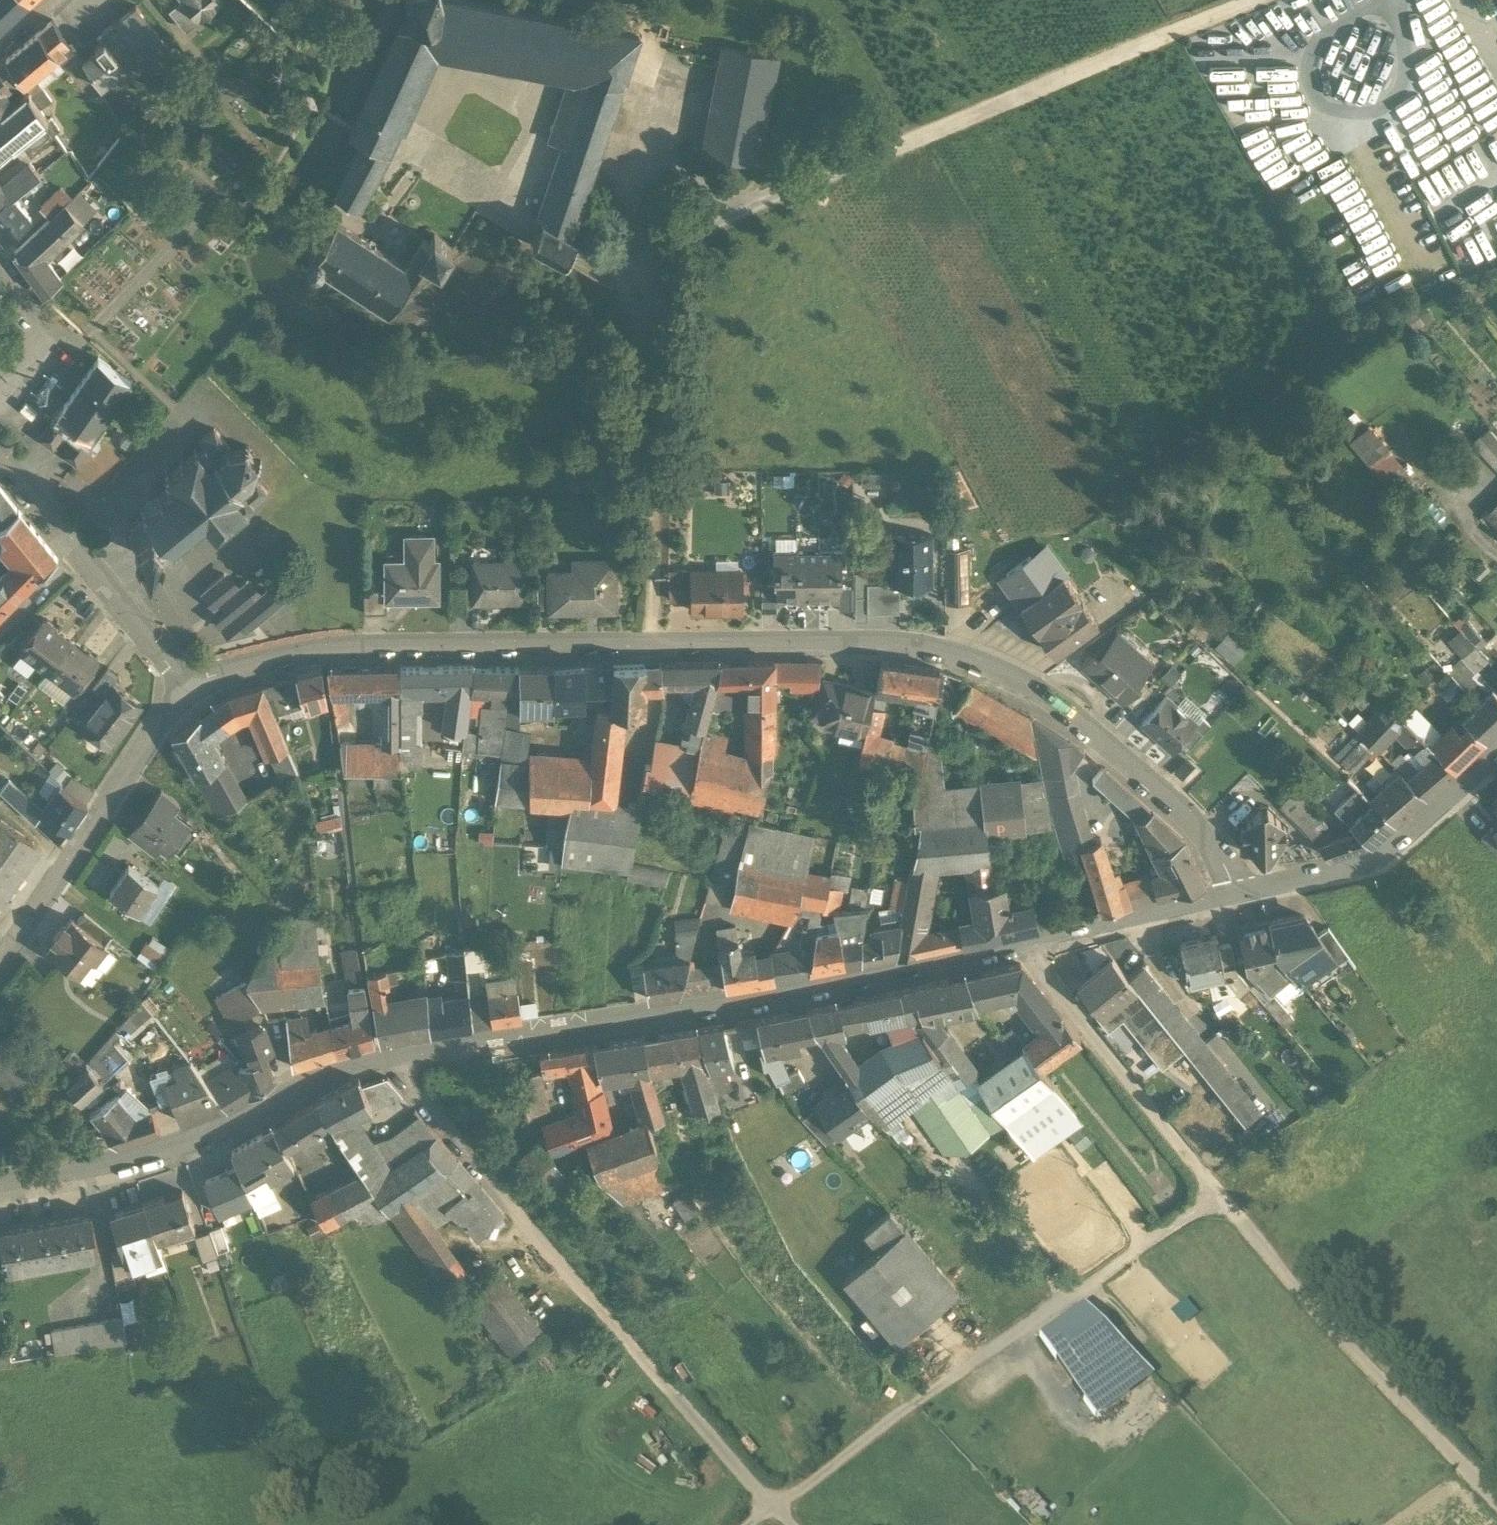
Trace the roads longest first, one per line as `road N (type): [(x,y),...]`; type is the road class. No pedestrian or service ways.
road 1 (secondary): [(0,1188),(195,1148),(339,1076),(387,1063),(1026,951),(1240,899)]
road 2 (residential): [(187,699),(367,654),(885,652),(955,663),(1043,695),(1196,834),(1240,899)]
road 3 (track): [(1259,0),(642,260)]
road 4 (track): [(1221,1198),(774,1509)]
road 5 (track): [(1221,1198),(1300,1295),(1496,1499)]
road 6 (residential): [(0,968),(187,699)]
road 7 (residential): [(187,699),(0,459)]
road 8 (secondary): [(1240,899),(1349,874),(1417,839),(1496,765)]

